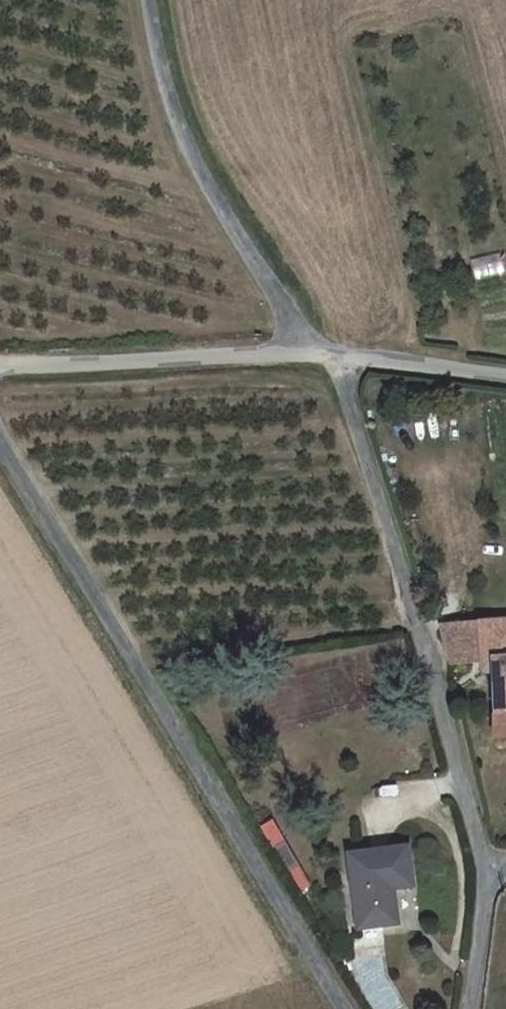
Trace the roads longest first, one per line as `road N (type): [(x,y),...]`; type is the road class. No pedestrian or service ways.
road 1 (unclassified): [(347,1008),(45,525),(0,432)]
road 2 (unclassified): [(325,354),(434,673),(489,885)]
road 3 (unclassified): [(325,354),(226,223),(167,109),(151,0)]
road 4 (unclassified): [(325,354),(0,369)]
road 5 (unclassified): [(505,376),(325,354)]
road 6 (unclassified): [(489,885),(469,1008)]

